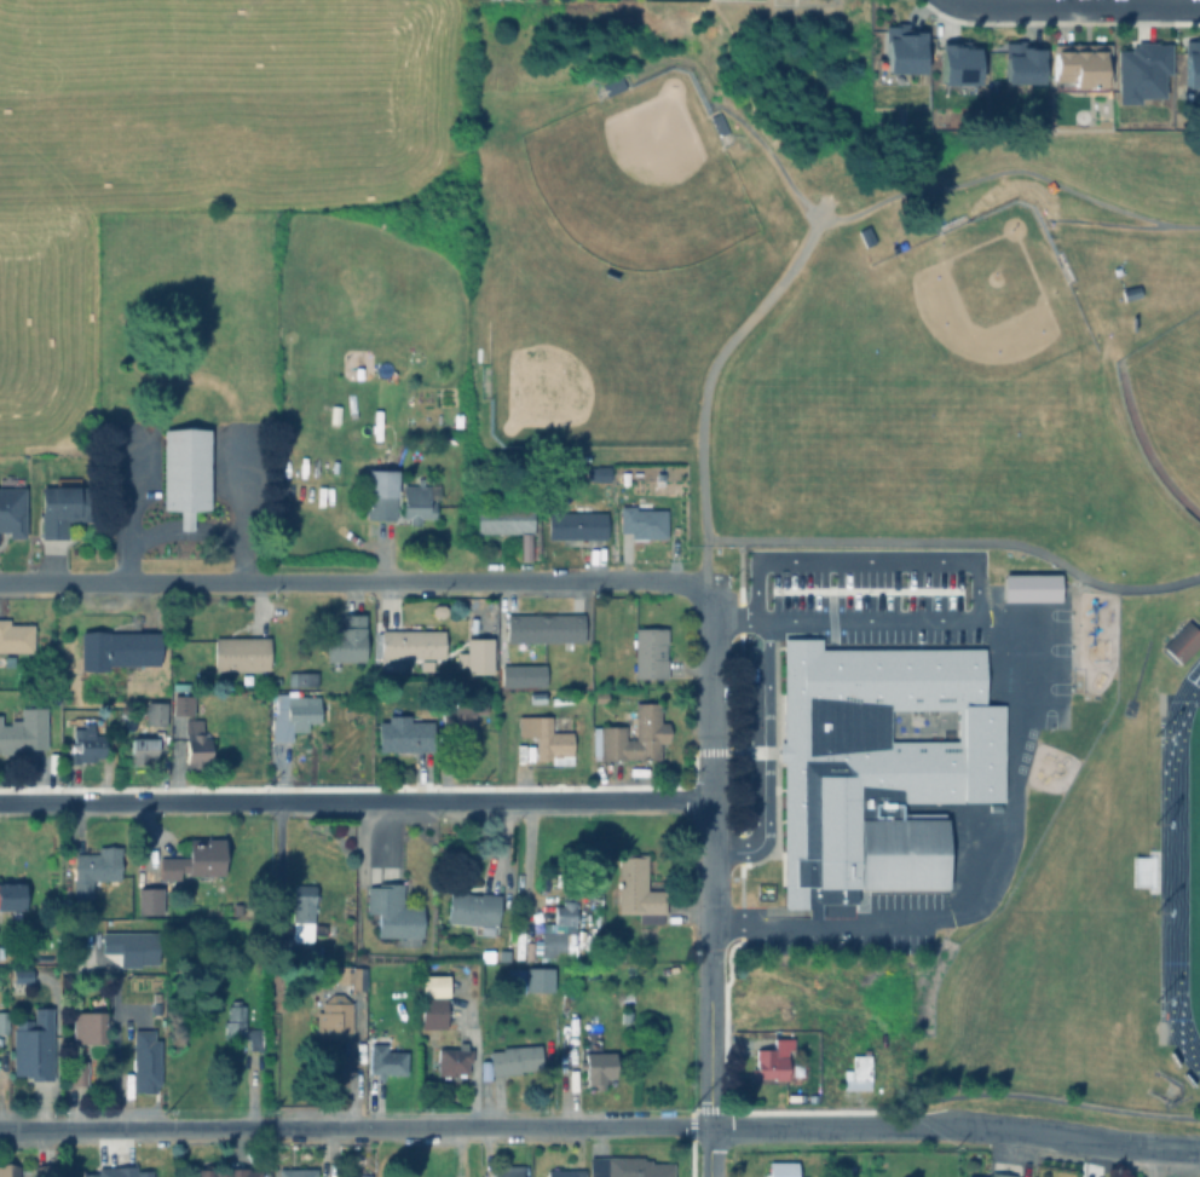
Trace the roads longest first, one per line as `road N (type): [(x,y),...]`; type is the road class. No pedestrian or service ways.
road 1 (residential): [(711,1126),(0,1130)]
road 2 (residential): [(702,598),(670,579),(0,581)]
road 3 (residential): [(0,803),(705,801)]
road 4 (residential): [(702,598),(711,1126)]
road 5 (residential): [(1199,1151),(947,1124),(711,1126)]
road 6 (residential): [(947,0),(1199,5)]

